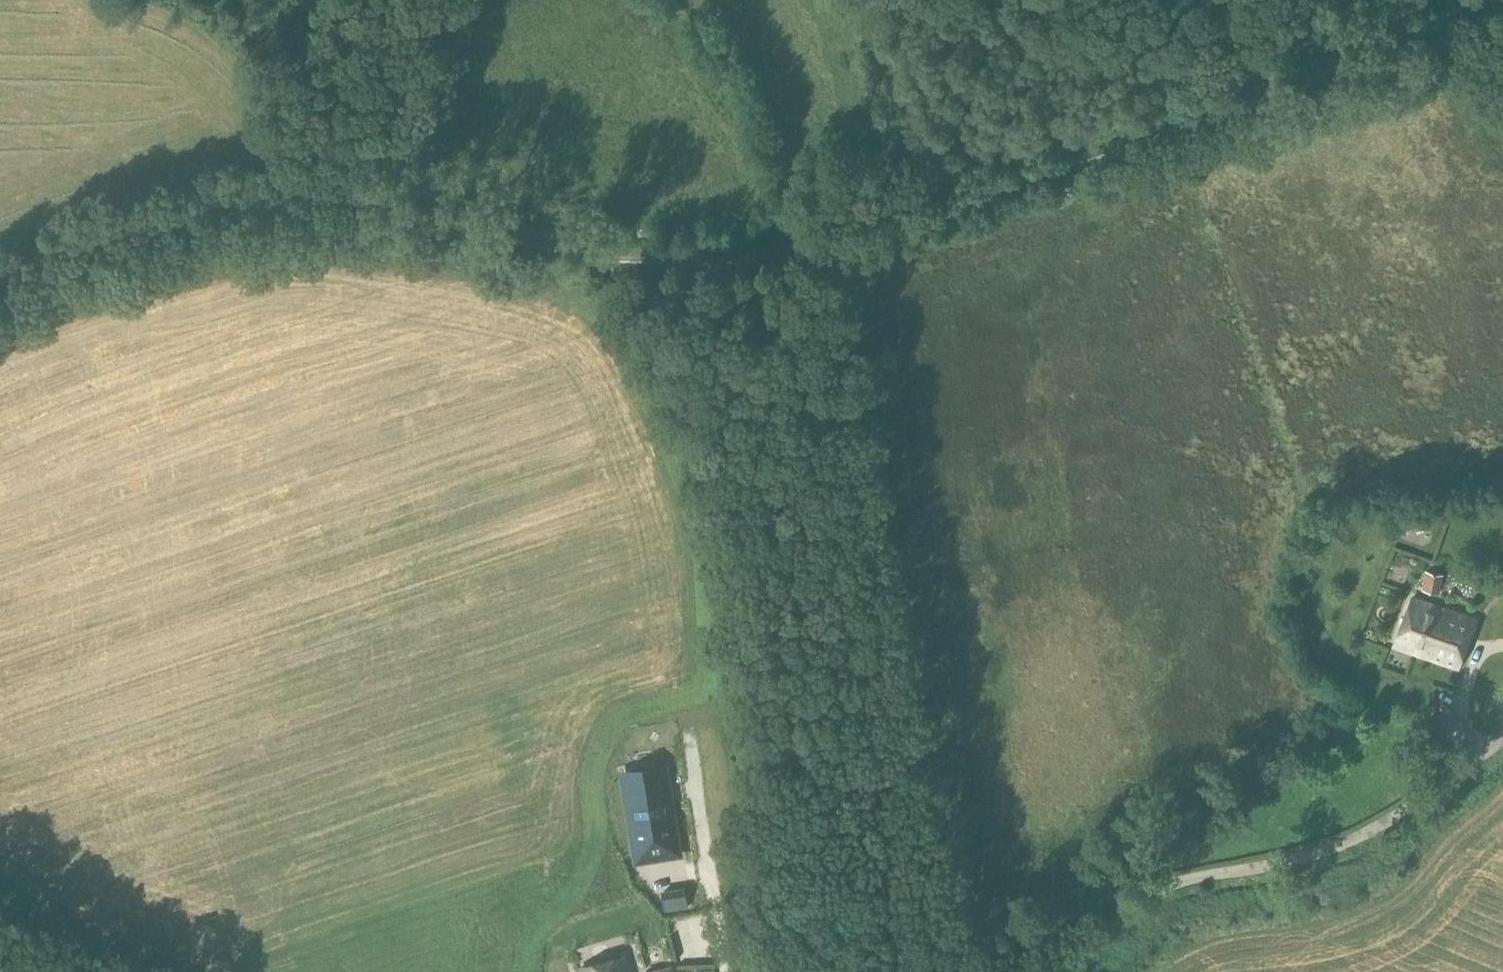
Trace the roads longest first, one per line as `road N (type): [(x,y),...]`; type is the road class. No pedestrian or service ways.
road 1 (track): [(0,257),(186,195),(354,191),(640,256),(829,242),(1169,128),(1463,0)]
road 2 (track): [(1049,971),(1147,888),(1300,857),(1368,834),(1502,736)]

